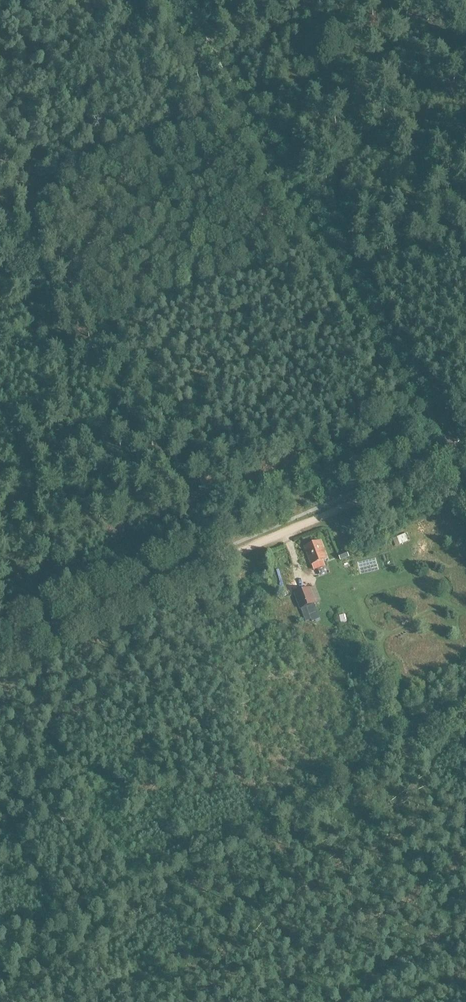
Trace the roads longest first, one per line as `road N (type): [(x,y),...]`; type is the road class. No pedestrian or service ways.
road 1 (track): [(0,657),(465,452)]
road 2 (track): [(0,196),(465,22)]
road 3 (track): [(465,707),(203,873),(90,954)]

